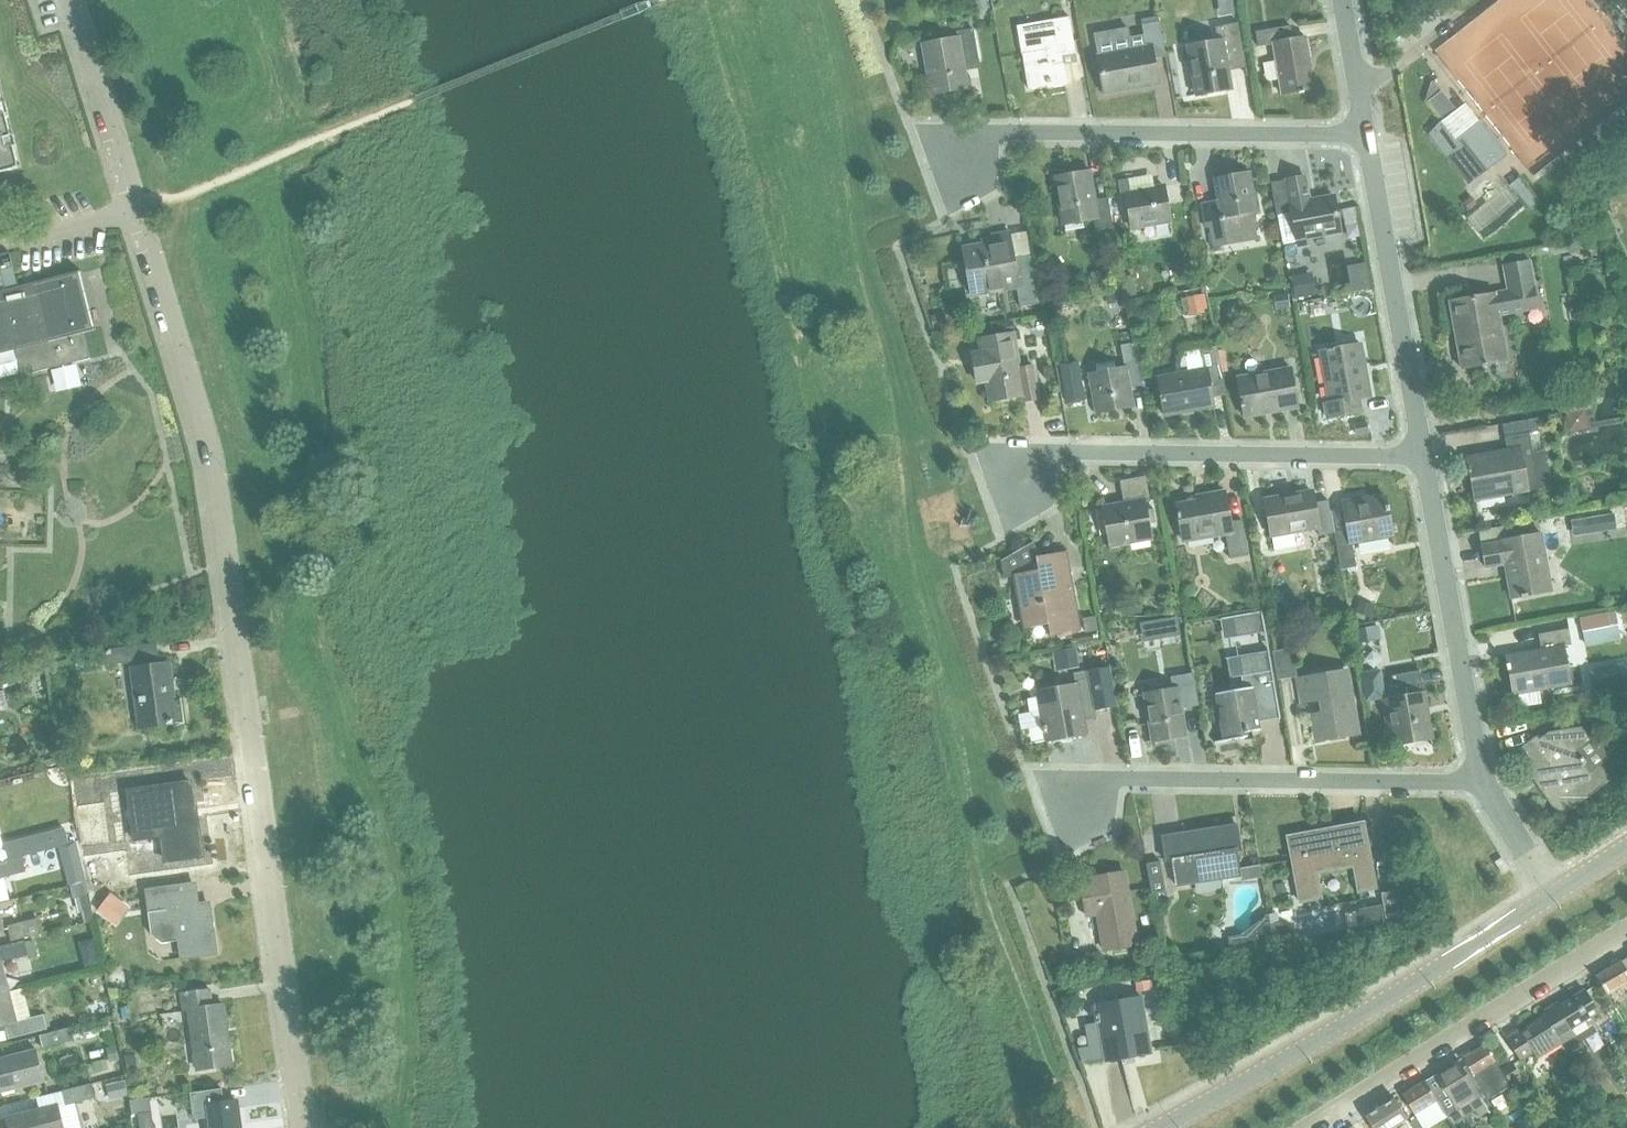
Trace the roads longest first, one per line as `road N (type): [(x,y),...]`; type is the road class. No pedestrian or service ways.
road 1 (residential): [(302,1127),(213,474),(67,0)]
road 2 (residential): [(1157,1127),(1551,894)]
road 3 (residential): [(974,456),(1416,453)]
road 4 (residential): [(921,123),(1361,139)]
road 5 (residential): [(1049,777),(1478,786)]
road 6 (residential): [(1312,1127),(1626,929)]
road 7 (residential): [(1478,786),(1416,453)]
road 8 (residential): [(1416,453),(1361,139)]
road 9 (residential): [(1361,139),(1337,0)]
road 10 (residential): [(1551,894),(1478,786)]

